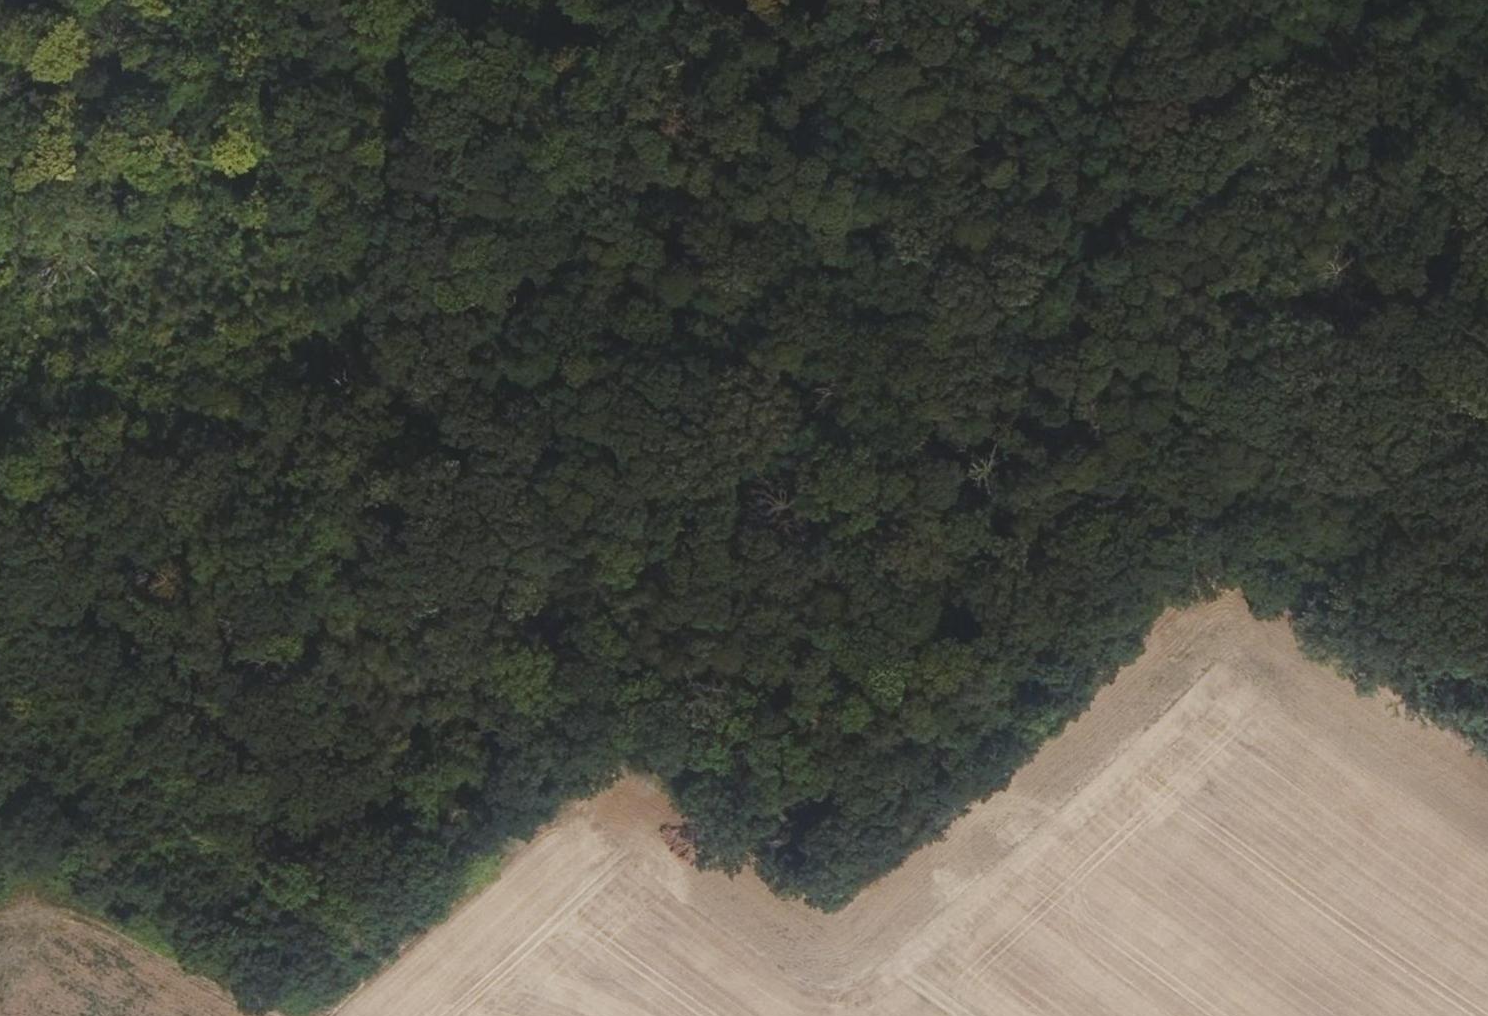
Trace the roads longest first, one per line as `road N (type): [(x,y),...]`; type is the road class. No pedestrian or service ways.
road 1 (track): [(0,871),(178,948),(280,1015)]

